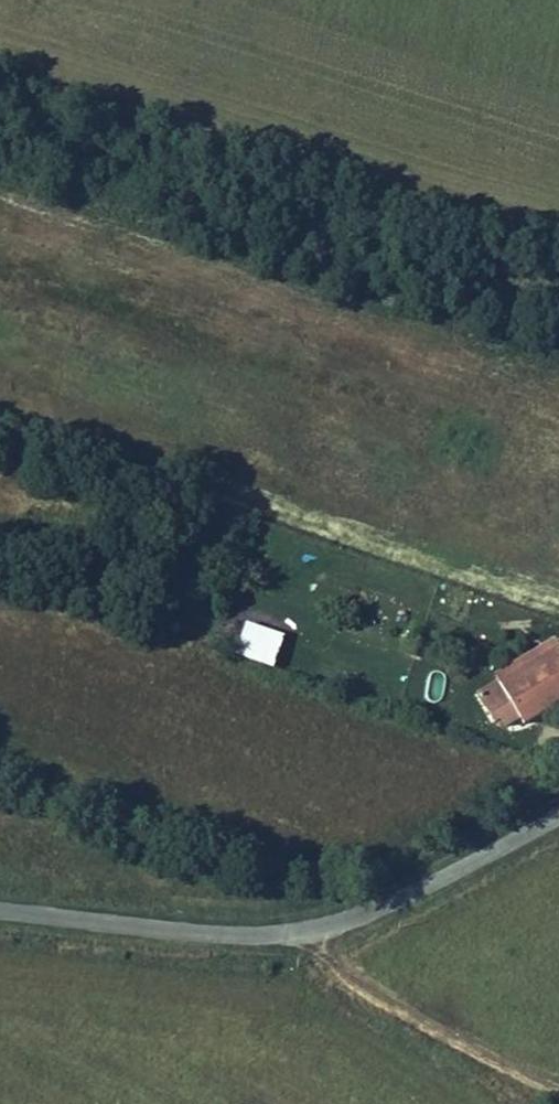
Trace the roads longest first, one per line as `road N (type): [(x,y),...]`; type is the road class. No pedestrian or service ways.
road 1 (residential): [(0,902),(266,926),(375,901),(558,811)]
road 2 (track): [(558,1090),(339,964),(315,917)]

